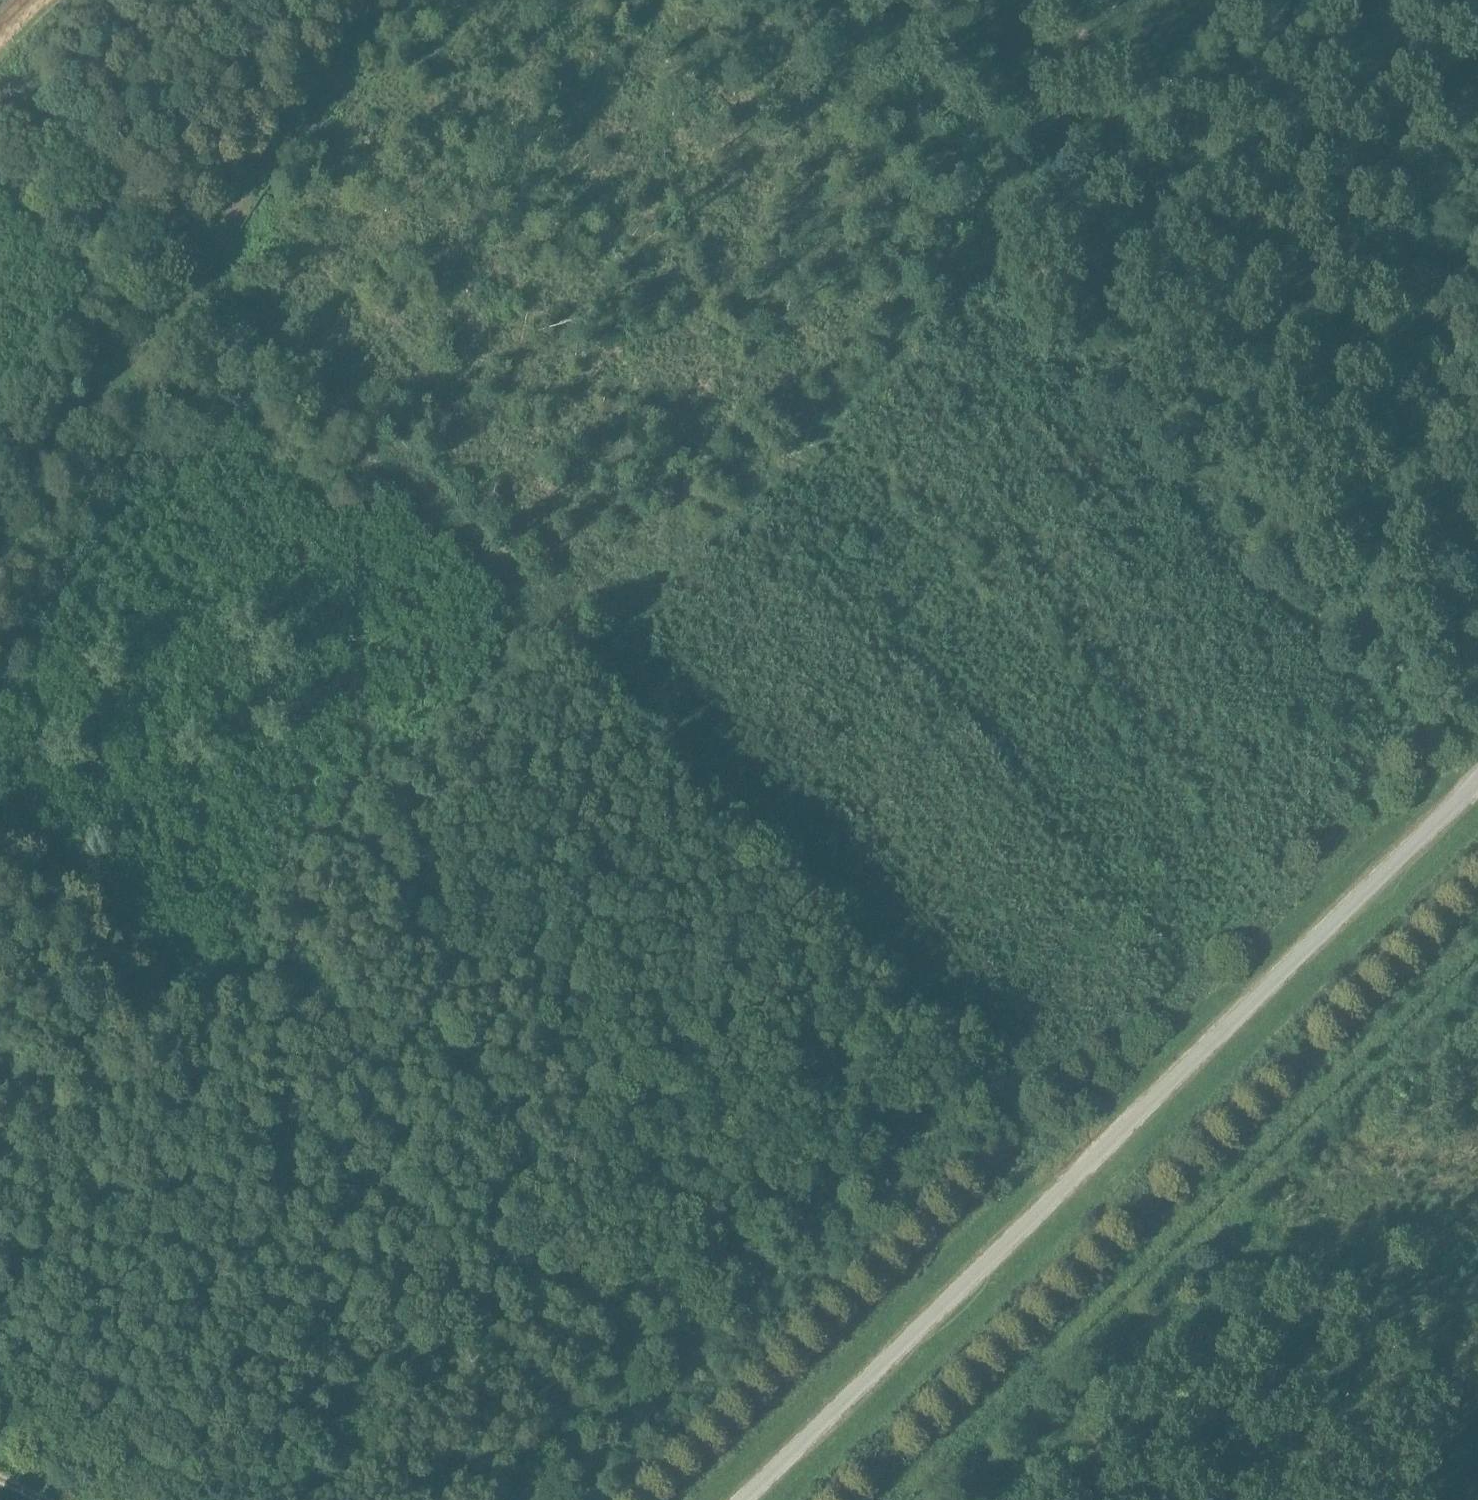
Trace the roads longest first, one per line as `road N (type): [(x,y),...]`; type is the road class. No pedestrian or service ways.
road 1 (tertiary): [(773,1499),(1477,798)]
road 2 (track): [(0,530),(89,412),(131,379),(402,0)]

